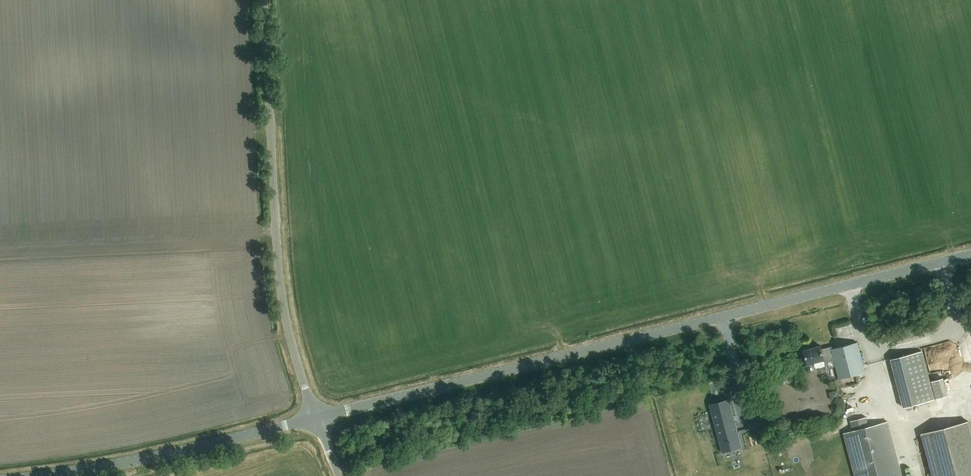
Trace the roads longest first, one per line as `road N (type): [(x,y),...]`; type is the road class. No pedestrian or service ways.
road 1 (tertiary): [(315,418),(970,254)]
road 2 (unclassified): [(315,418),(279,281),(263,0)]
road 3 (tertiary): [(315,418),(30,475)]

